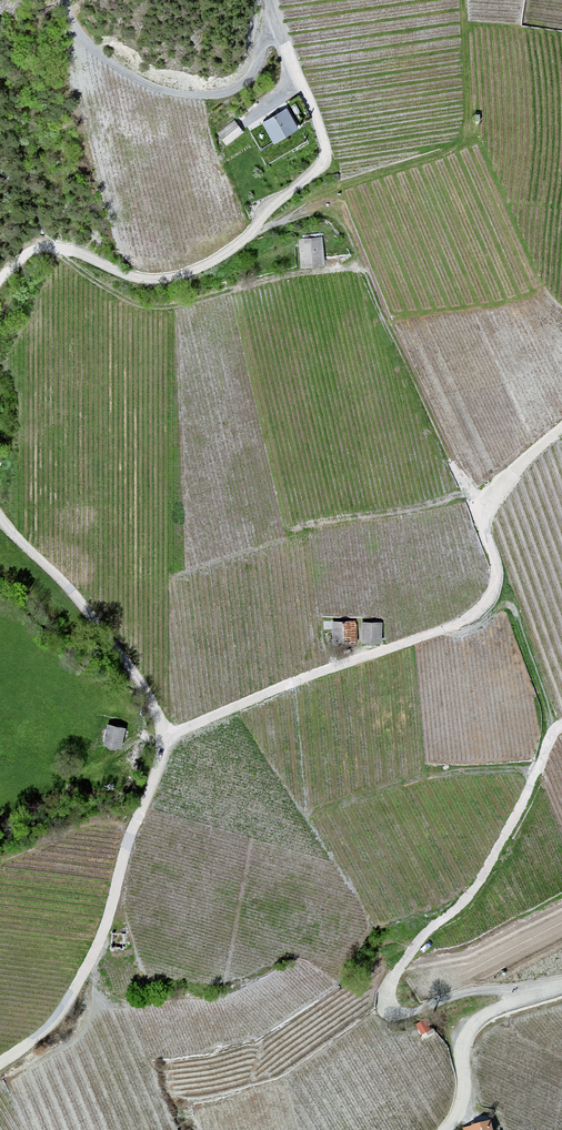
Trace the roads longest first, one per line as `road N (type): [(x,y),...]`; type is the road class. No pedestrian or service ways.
road 1 (track): [(543,990),(481,990),(408,1014),(386,1007),(388,988),(427,932),(473,895),(553,733),(514,615),(502,612),(468,636),(443,630)]
road 2 (track): [(167,737),(478,612),(493,594),(497,568),(480,514),(561,427)]
road 3 (track): [(0,282),(39,245),(130,276),(174,279),(215,263),(252,234),(326,161),(316,113),(273,20)]
road 4 (track): [(480,514),(343,227),(330,218),(302,220),(252,234)]
road 5 (track): [(0,1064),(62,1012),(106,929),(167,737)]
road 6 (track): [(273,20),(248,80),(228,94),(184,97),(105,60),(64,0)]
road 7 (track): [(167,737),(79,599),(0,518)]
road 8 (track): [(561,986),(474,1025),(463,1052),(463,1100),(445,1129)]
road 9 (track): [(0,864),(80,828),(132,830)]

